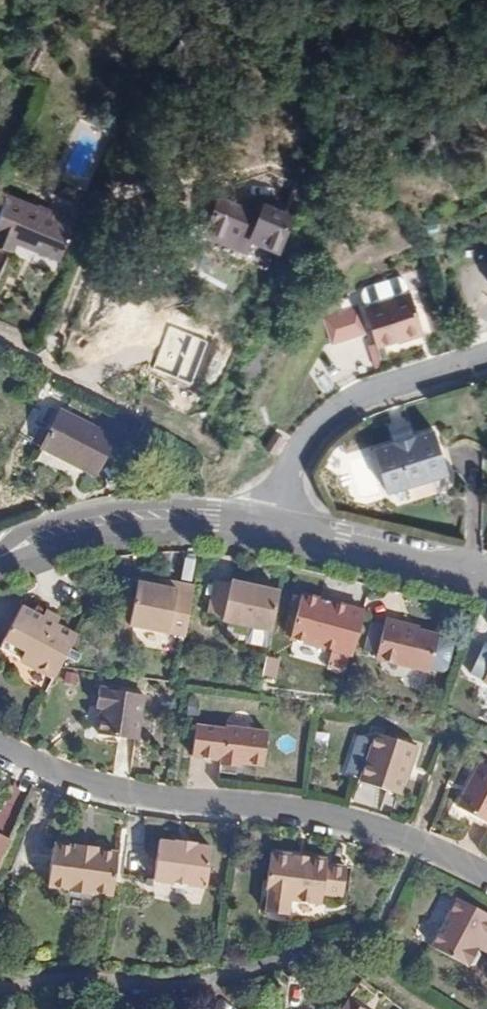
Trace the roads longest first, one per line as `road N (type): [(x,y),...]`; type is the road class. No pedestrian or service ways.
road 1 (residential): [(0,746),(132,795),(280,803),(339,817),(415,839),(486,876)]
road 2 (residential): [(366,958),(354,949),(199,976),(74,971),(0,985)]
road 3 (residential): [(273,522),(301,449),(363,394),(486,356)]
road 4 (residential): [(0,557),(123,513),(213,512),(273,522)]
road 5 (residential): [(273,522),(486,572)]
road 6 (track): [(203,443),(11,348)]

